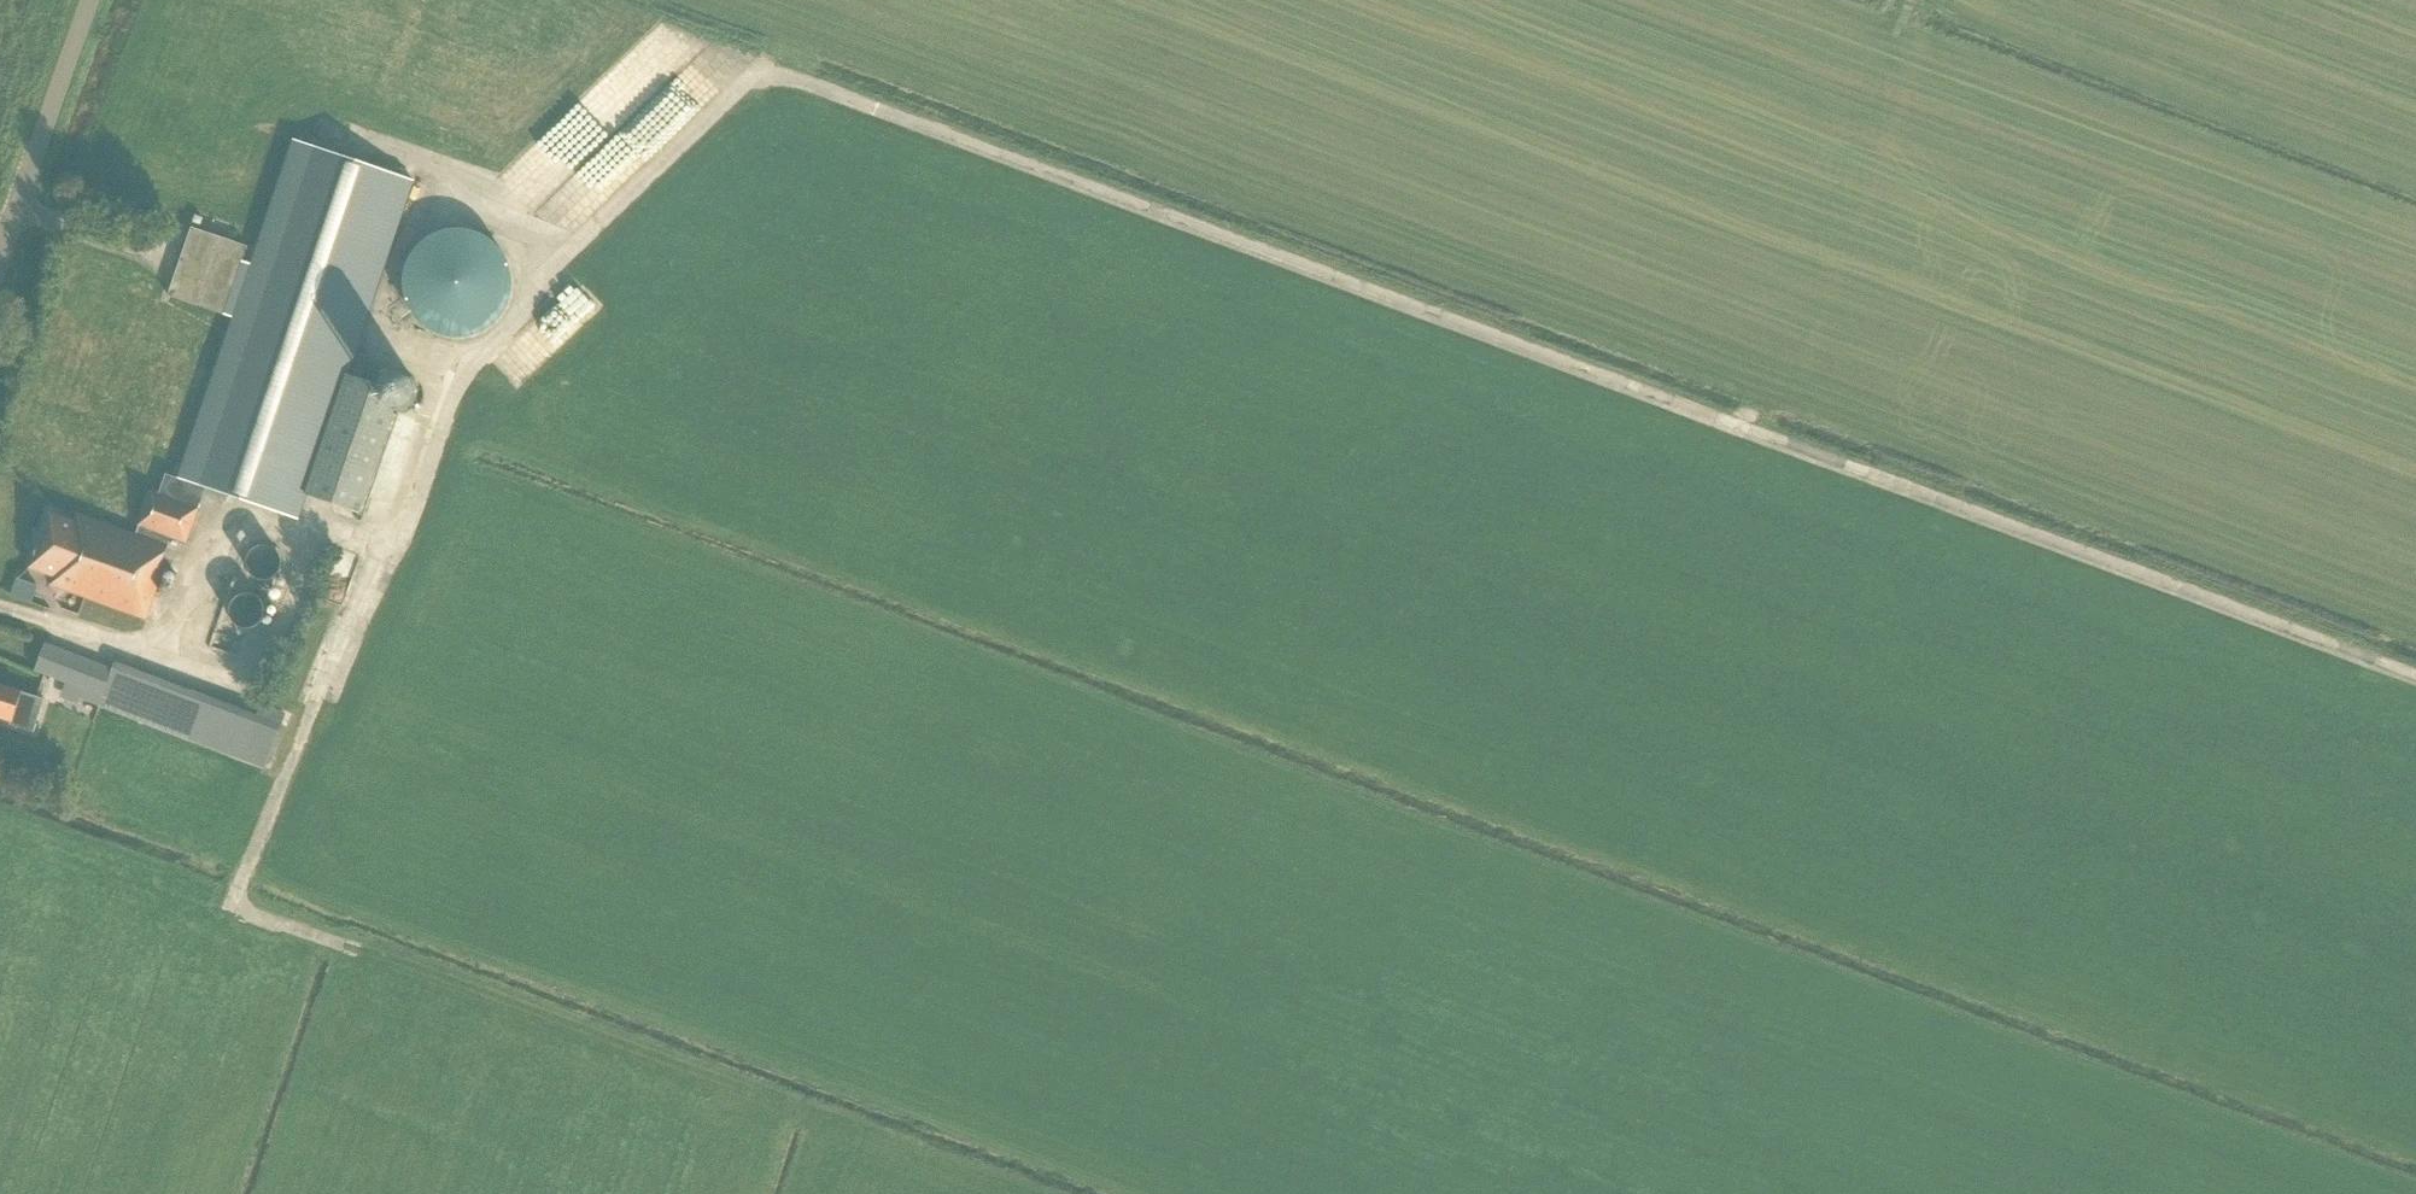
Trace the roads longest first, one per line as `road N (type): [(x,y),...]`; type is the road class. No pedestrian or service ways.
road 1 (unclassified): [(0,279),(95,0)]

